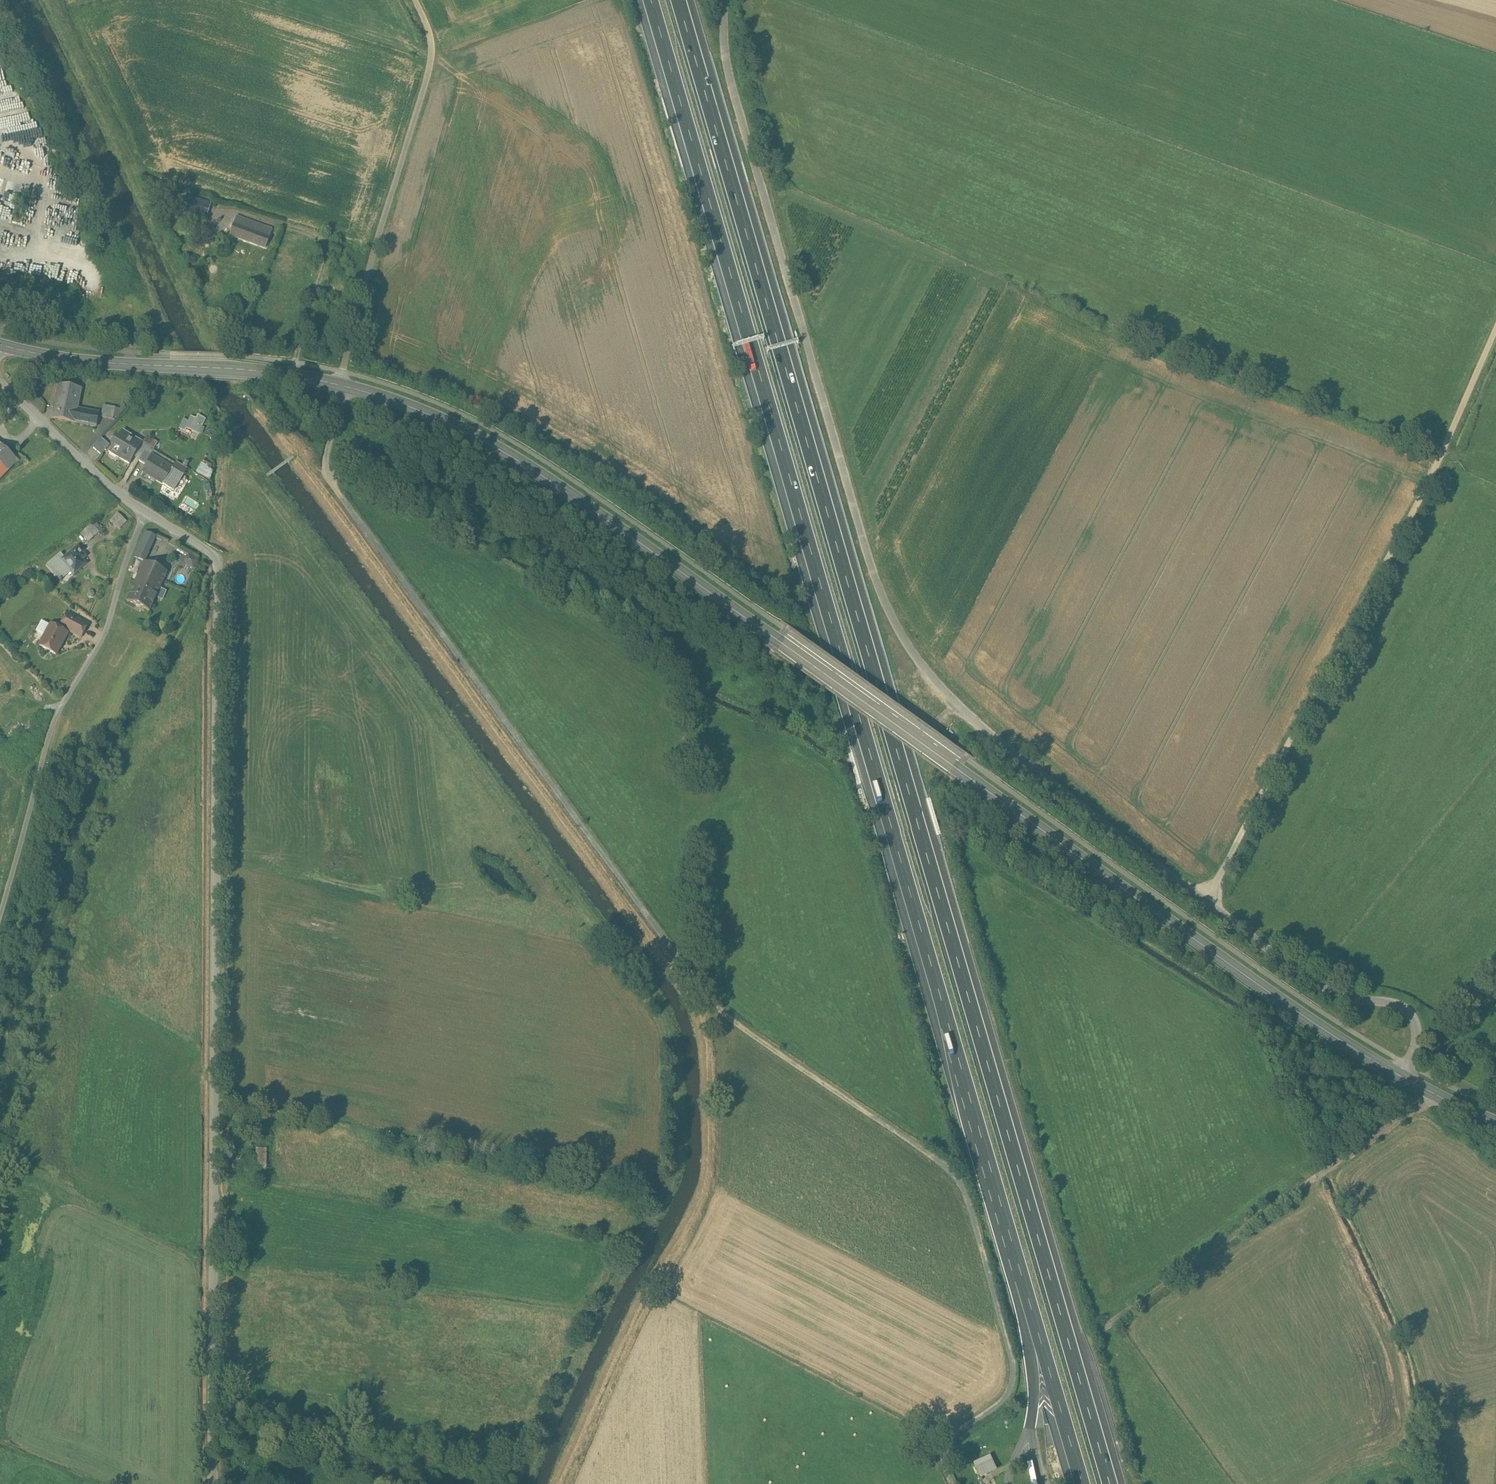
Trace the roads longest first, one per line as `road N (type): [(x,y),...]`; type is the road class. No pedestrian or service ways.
road 1 (motorway): [(1109,1483),(678,0)]
road 2 (motorway): [(649,0),(1032,1324)]
road 3 (unclassified): [(1403,1079),(1418,1035),(1406,1008),(1331,991),(1206,900),(962,708),(899,630),(753,162),(723,37),(725,0)]
road 4 (secondary): [(1403,1079),(1260,989),(536,473),(424,412),(341,387)]
road 5 (unclassified): [(214,1483),(218,565),(145,512)]
road 6 (track): [(704,993),(333,486),(325,470),(341,387)]
road 7 (track): [(950,1483),(946,1439),(1008,1396),(1014,1378),(966,1186),(947,1164),(704,993)]
road 8 (track): [(1495,328),(1439,458),(1206,900)]
road 9 (unclassified): [(0,915),(52,726),(107,629),(145,512)]
road 10 (track): [(1438,1096),(1100,1332)]
road 11 (unclassified): [(341,387),(429,71),(429,31),(414,0)]
road 12 (secondary): [(341,387),(0,346)]
road 13 (unclassified): [(145,512),(0,382)]
road 14 (motorway): [(1032,1324),(1080,1483)]

